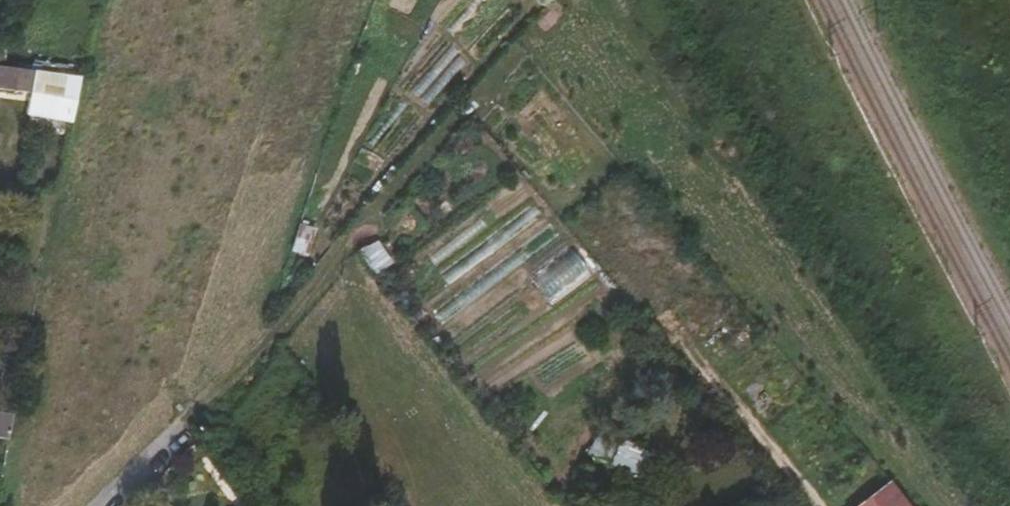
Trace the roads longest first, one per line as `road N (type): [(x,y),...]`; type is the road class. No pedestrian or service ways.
road 1 (track): [(183,426),(301,305),(558,0)]

